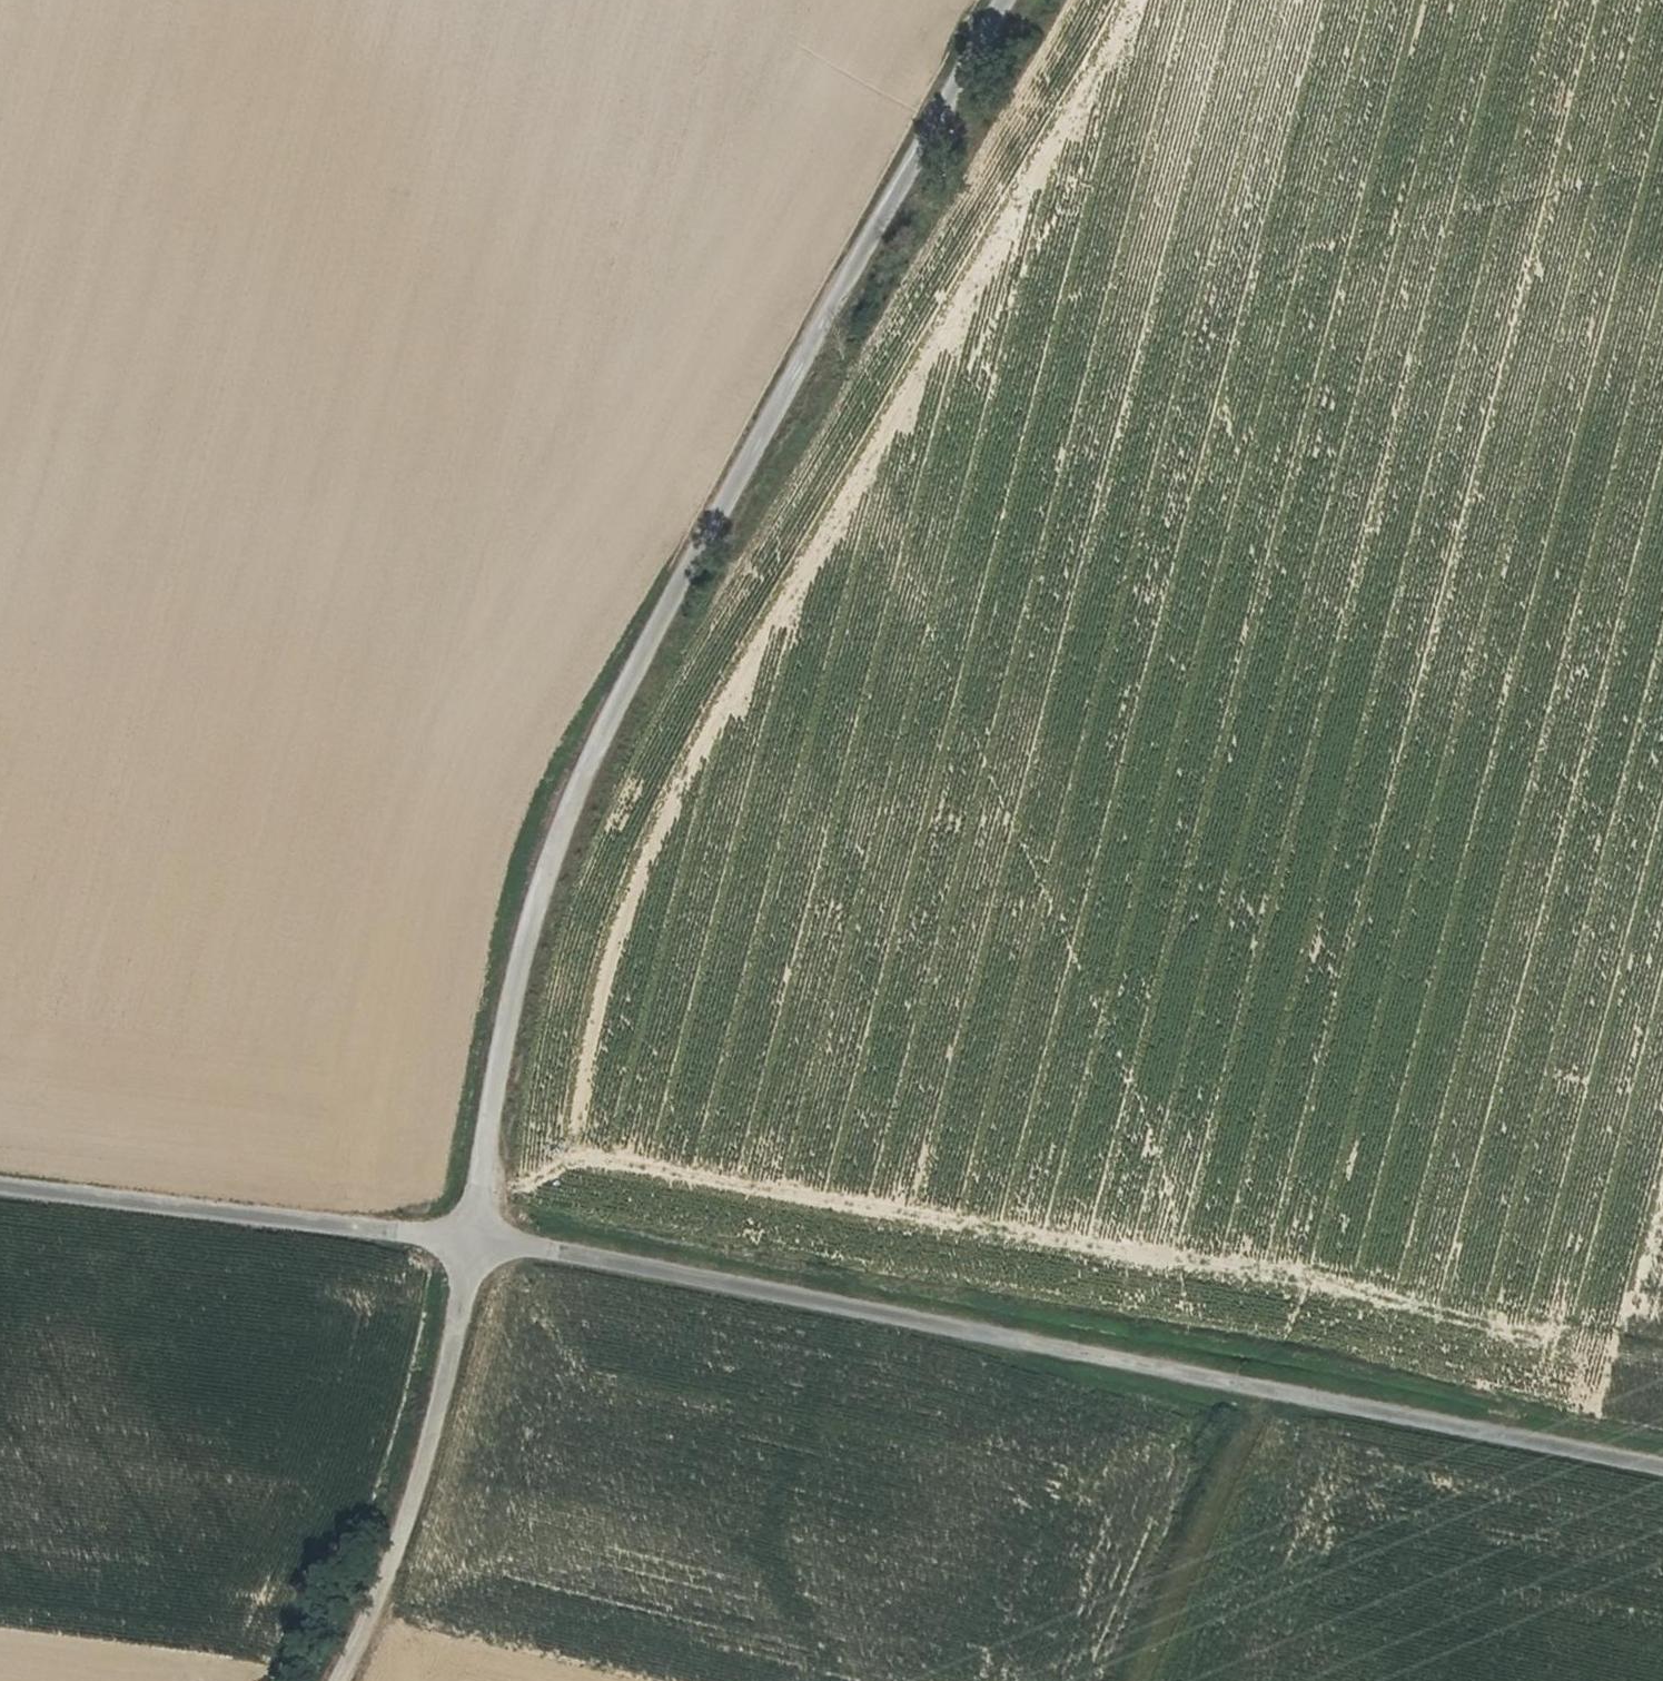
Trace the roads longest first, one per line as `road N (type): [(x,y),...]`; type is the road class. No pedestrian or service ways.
road 1 (unclassified): [(468,1230),(538,868),(998,0)]
road 2 (unclassified): [(468,1230),(1662,1471)]
road 3 (unclassified): [(340,1680),(403,1556),(468,1230)]
road 4 (unclassified): [(0,1182),(468,1230)]

